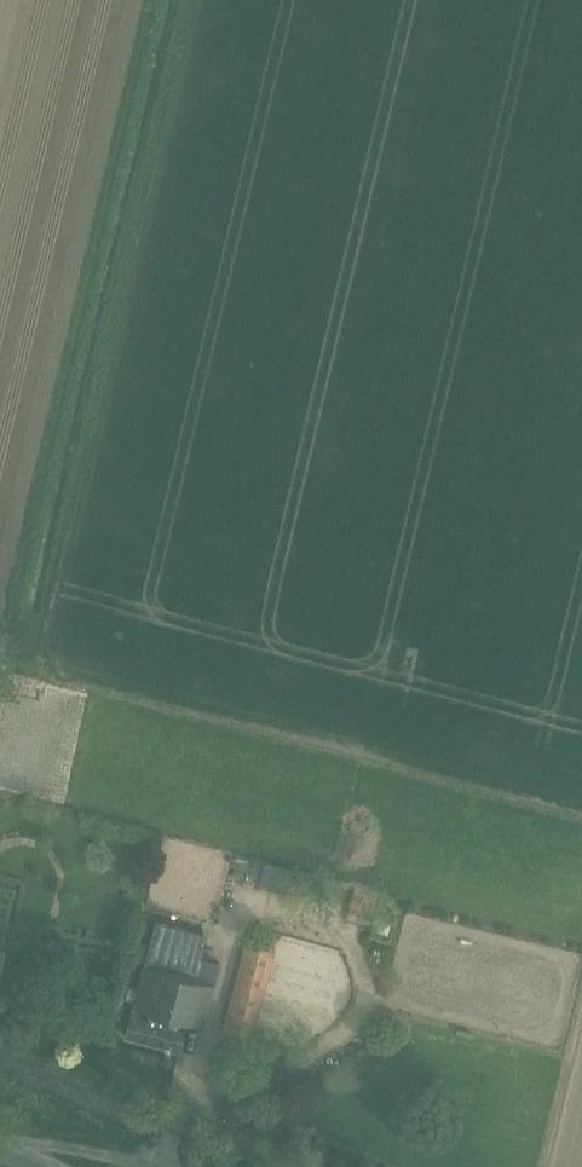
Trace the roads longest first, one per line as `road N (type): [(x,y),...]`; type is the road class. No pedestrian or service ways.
road 1 (track): [(187,0),(15,742)]

